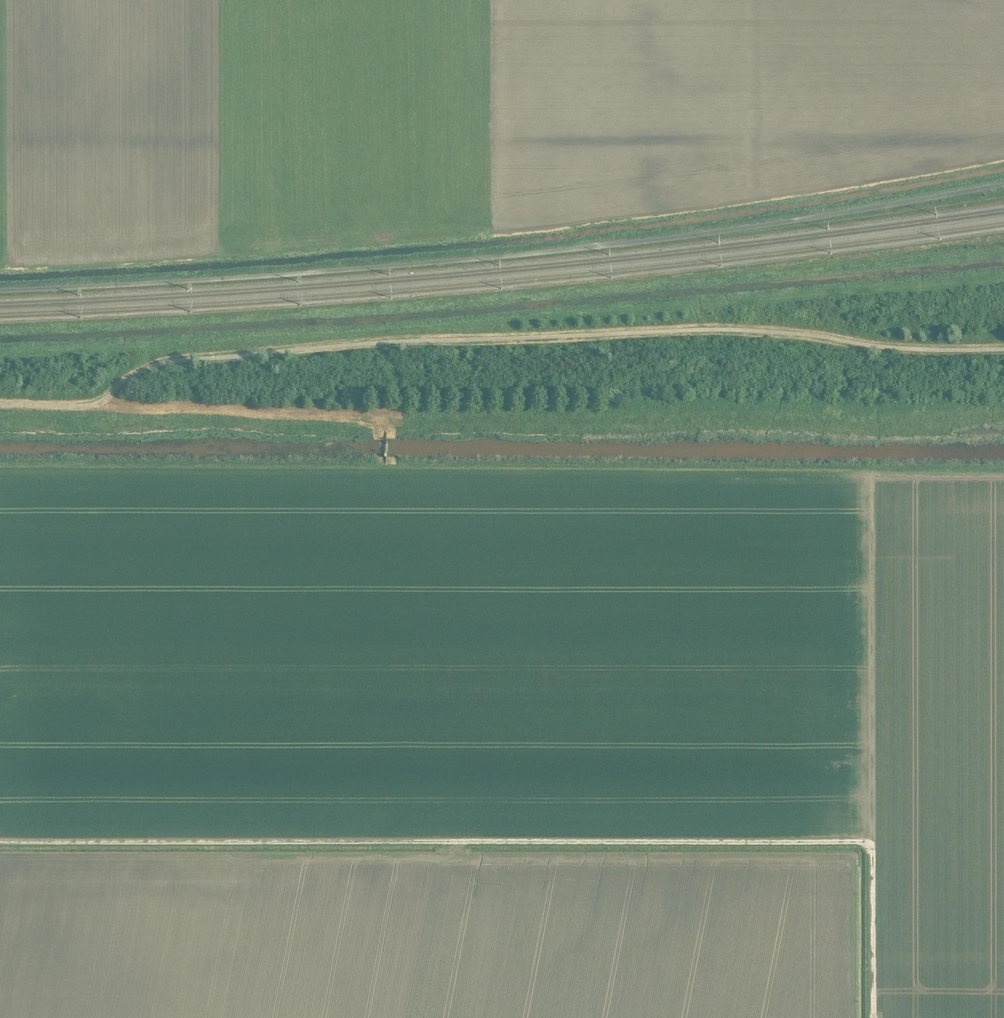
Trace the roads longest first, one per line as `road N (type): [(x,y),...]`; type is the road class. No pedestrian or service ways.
road 1 (track): [(1003,248),(389,307),(0,328)]

